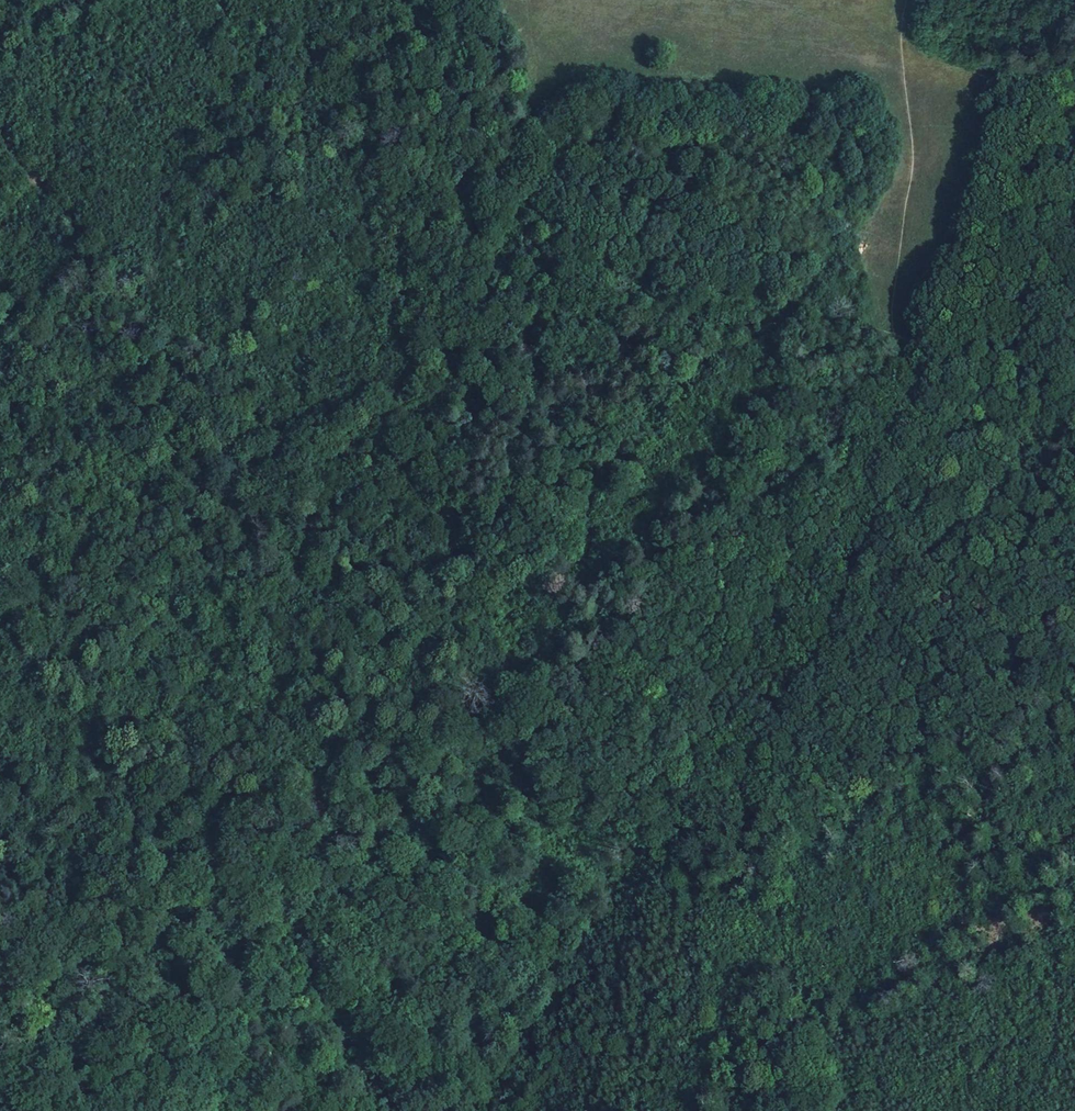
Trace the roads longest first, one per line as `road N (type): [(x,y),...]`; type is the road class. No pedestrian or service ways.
road 1 (track): [(812,1110),(775,917),(776,827),(845,560),(873,483),(939,354)]
road 2 (track): [(396,1110),(499,952),(584,844),(732,717),(824,653)]

